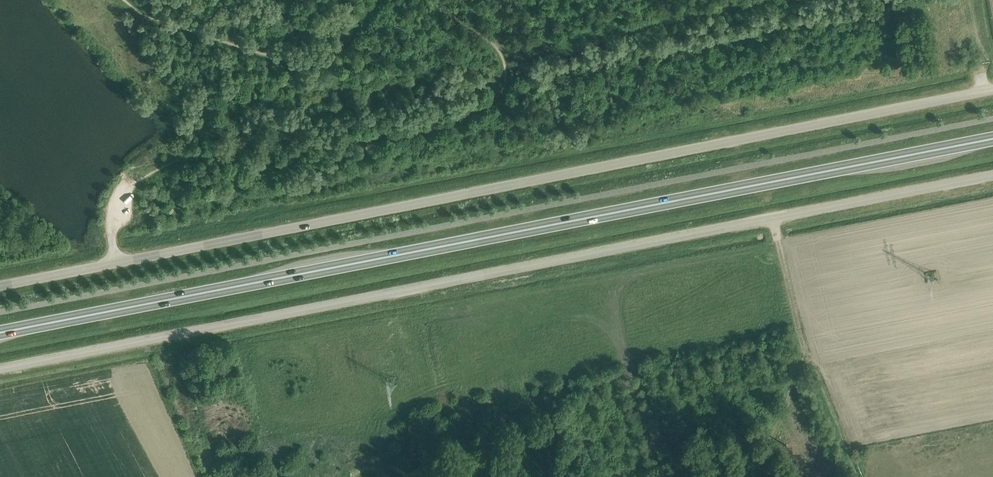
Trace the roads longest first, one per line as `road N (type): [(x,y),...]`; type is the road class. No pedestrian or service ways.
road 1 (trunk): [(0,331),(992,136)]
road 2 (unclassified): [(0,285),(992,90)]
road 3 (unclassified): [(0,369),(992,175)]
road 4 (track): [(112,236),(133,185),(176,161),(267,140),(420,130),(458,121),(497,97),(505,81),(500,53),(430,0)]
road 5 (track): [(375,0),(339,50),(300,62),(153,19),(125,0)]

